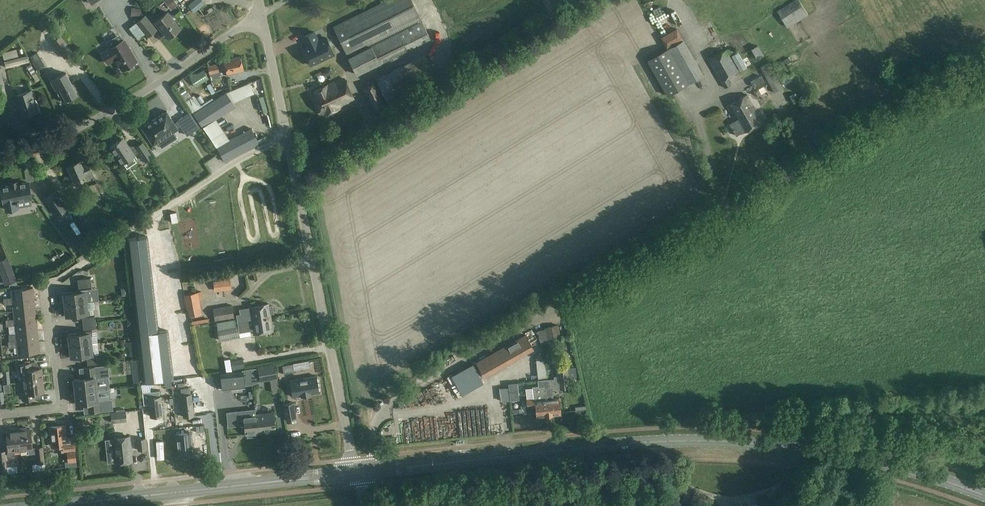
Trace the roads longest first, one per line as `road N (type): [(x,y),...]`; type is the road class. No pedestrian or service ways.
road 1 (unclassified): [(984,64),(388,405),(375,429),(375,456)]
road 2 (secondary): [(984,496),(859,458),(696,441),(358,473)]
road 3 (unclassified): [(295,173),(582,0)]
road 4 (unclassified): [(358,473),(295,173)]
road 5 (residential): [(0,159),(106,120),(260,14)]
road 6 (secondary): [(174,492),(358,473)]
road 7 (residential): [(0,416),(62,409),(48,294)]
road 8 (unclassified): [(295,173),(260,14)]
road 9 (secondary): [(50,505),(174,492)]

